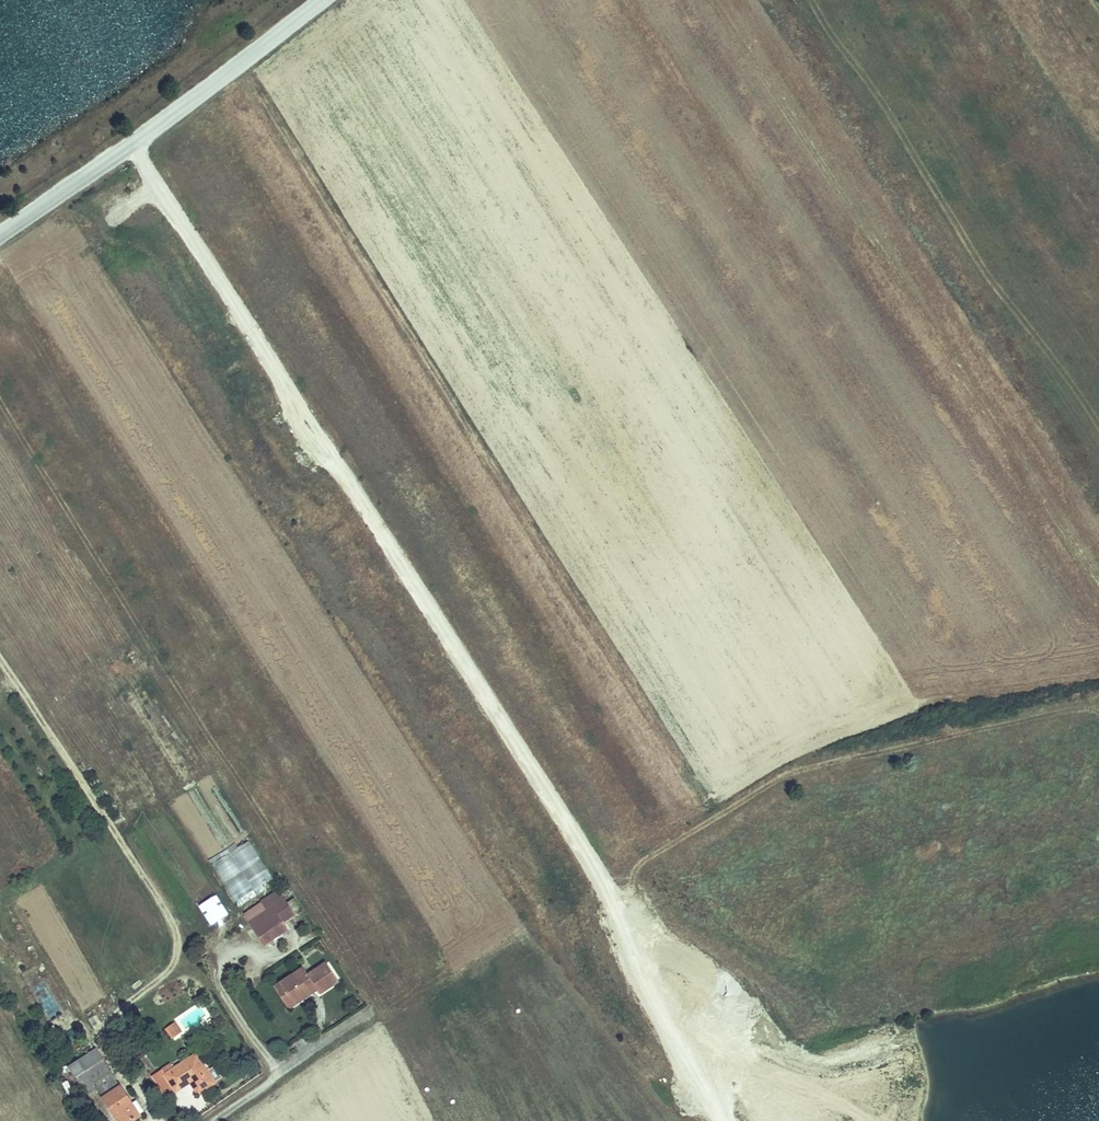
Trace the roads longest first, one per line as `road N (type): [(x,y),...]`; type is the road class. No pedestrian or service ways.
road 1 (unclassified): [(0,232),(320,0)]
road 2 (residential): [(215,1120),(364,1016)]

